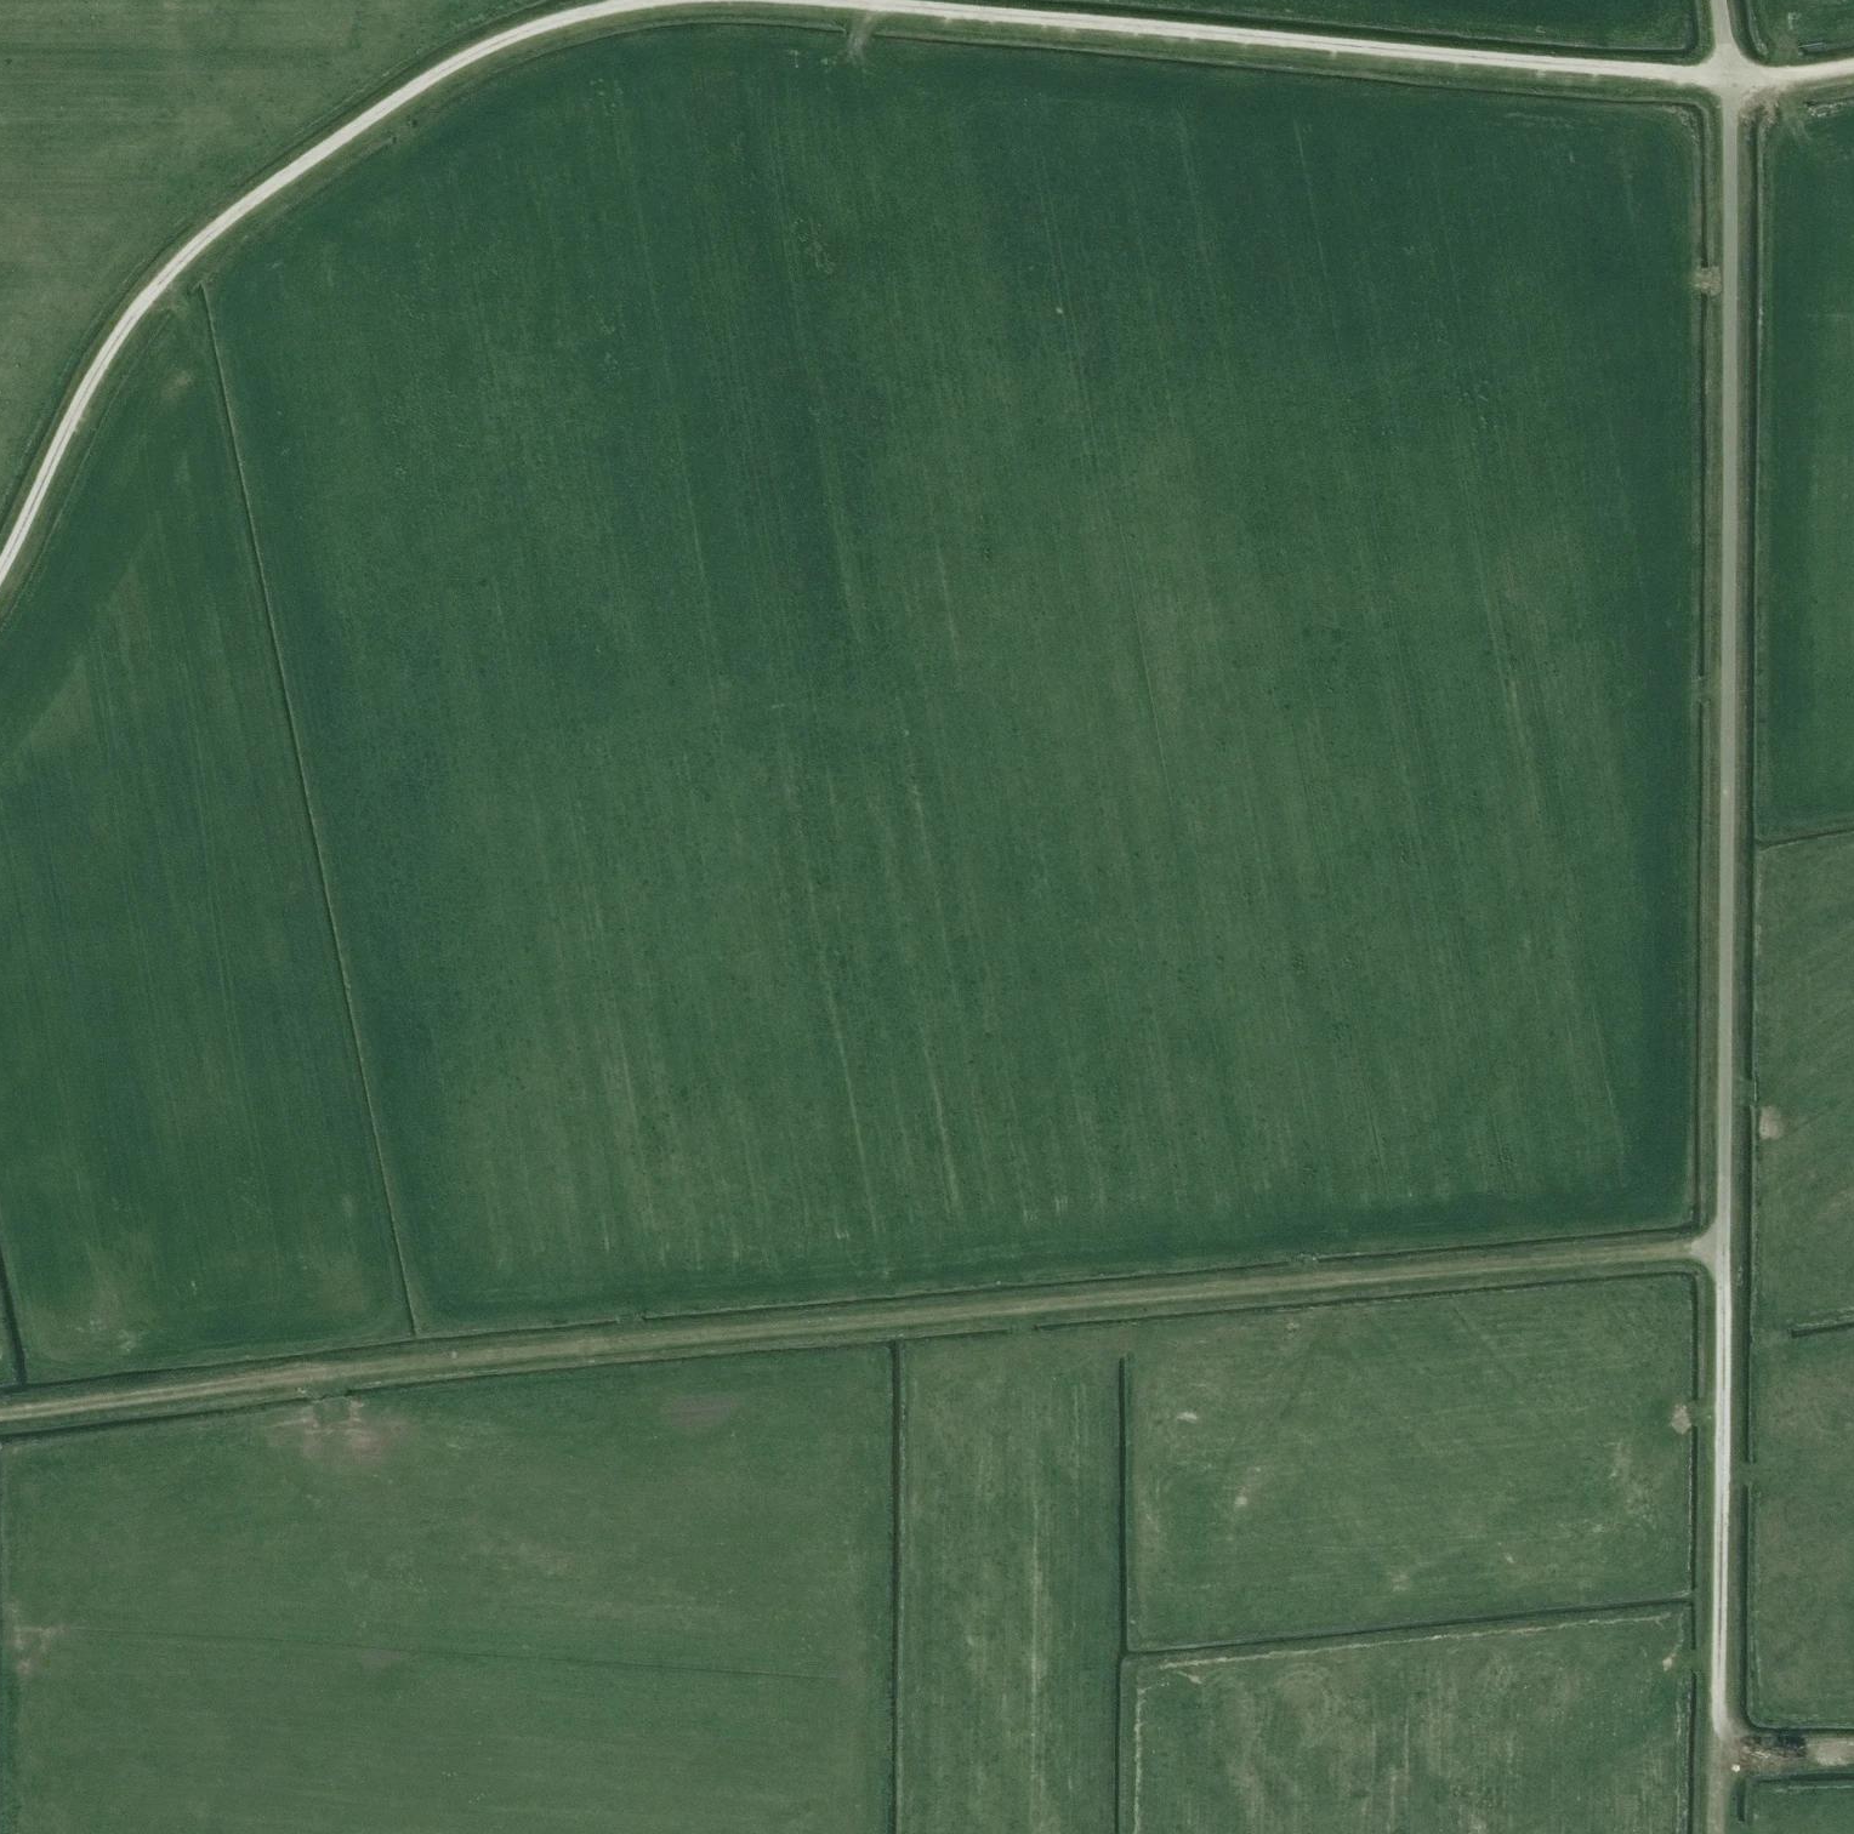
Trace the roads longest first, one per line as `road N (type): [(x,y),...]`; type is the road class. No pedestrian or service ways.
road 1 (unclassified): [(1725,1751),(1729,73),(1719,0)]
road 2 (track): [(1723,1241),(432,1357),(0,1412)]
road 3 (track): [(1725,1751),(1853,1751)]

